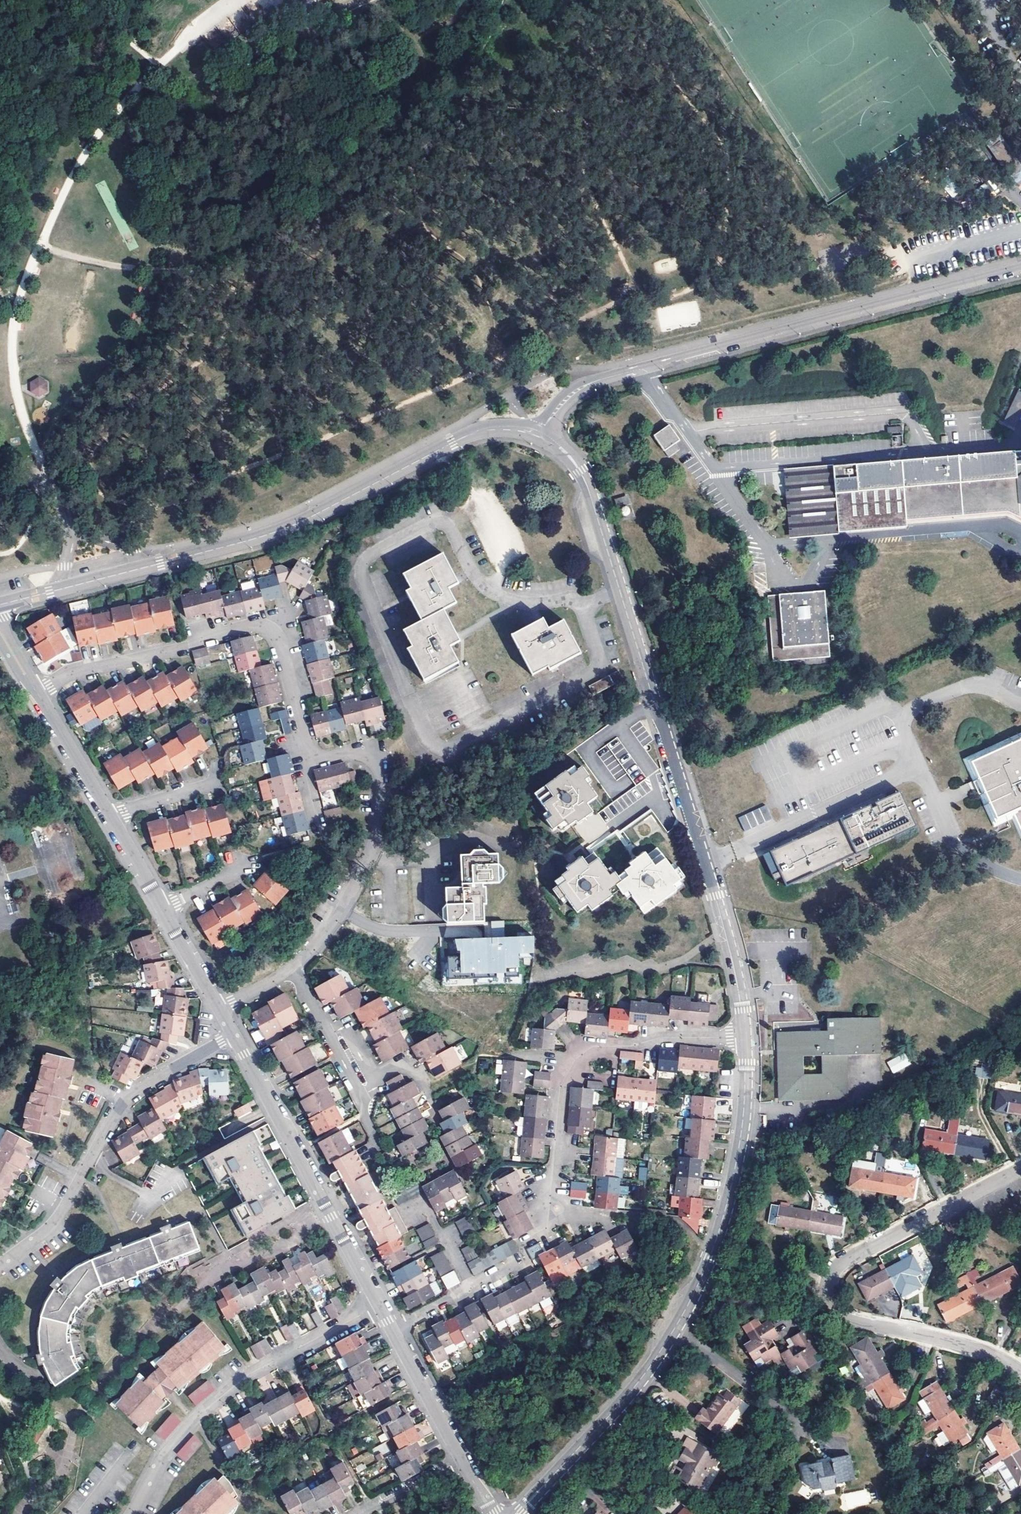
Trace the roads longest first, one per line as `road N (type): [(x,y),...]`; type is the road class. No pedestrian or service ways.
road 1 (residential): [(292,967),(341,913),(370,855),(384,787),(364,755),(310,751),(275,631),(257,624),(231,630),(78,673),(39,694)]
road 2 (tertiary): [(744,1038),(715,896),(587,486),(573,460),(539,434)]
road 3 (tertiary): [(0,605),(275,532),(469,434),(509,428),(539,434)]
road 4 (tertiary): [(517,1513),(638,1383),(691,1300),(735,1169),(744,1038)]
road 5 (tertiary): [(1020,266),(594,381),(569,396),(539,434)]
road 6 (track): [(65,513),(18,398),(16,315),(50,222),(88,149),(160,65)]
road 7 (residential): [(1020,1169),(839,1264),(825,1290),(838,1314),(960,1343),(1020,1374)]
road 8 (residential): [(234,1034),(126,1098),(60,1215),(0,1263)]
road 9 (residential): [(379,1305),(248,1375),(208,1407),(160,1460),(132,1513)]
road 10 (residential): [(744,1038),(667,1037),(594,1047),(577,1058),(559,1091),(557,1208)]
road 11 (residential): [(234,1034),(379,1305)]
road 12 (residential): [(379,1305),(462,1458)]
road 13 (track): [(191,270),(131,268),(40,247)]
road 14 (residential): [(39,694),(111,815)]
road 15 (residential): [(111,815),(209,786),(218,760)]

